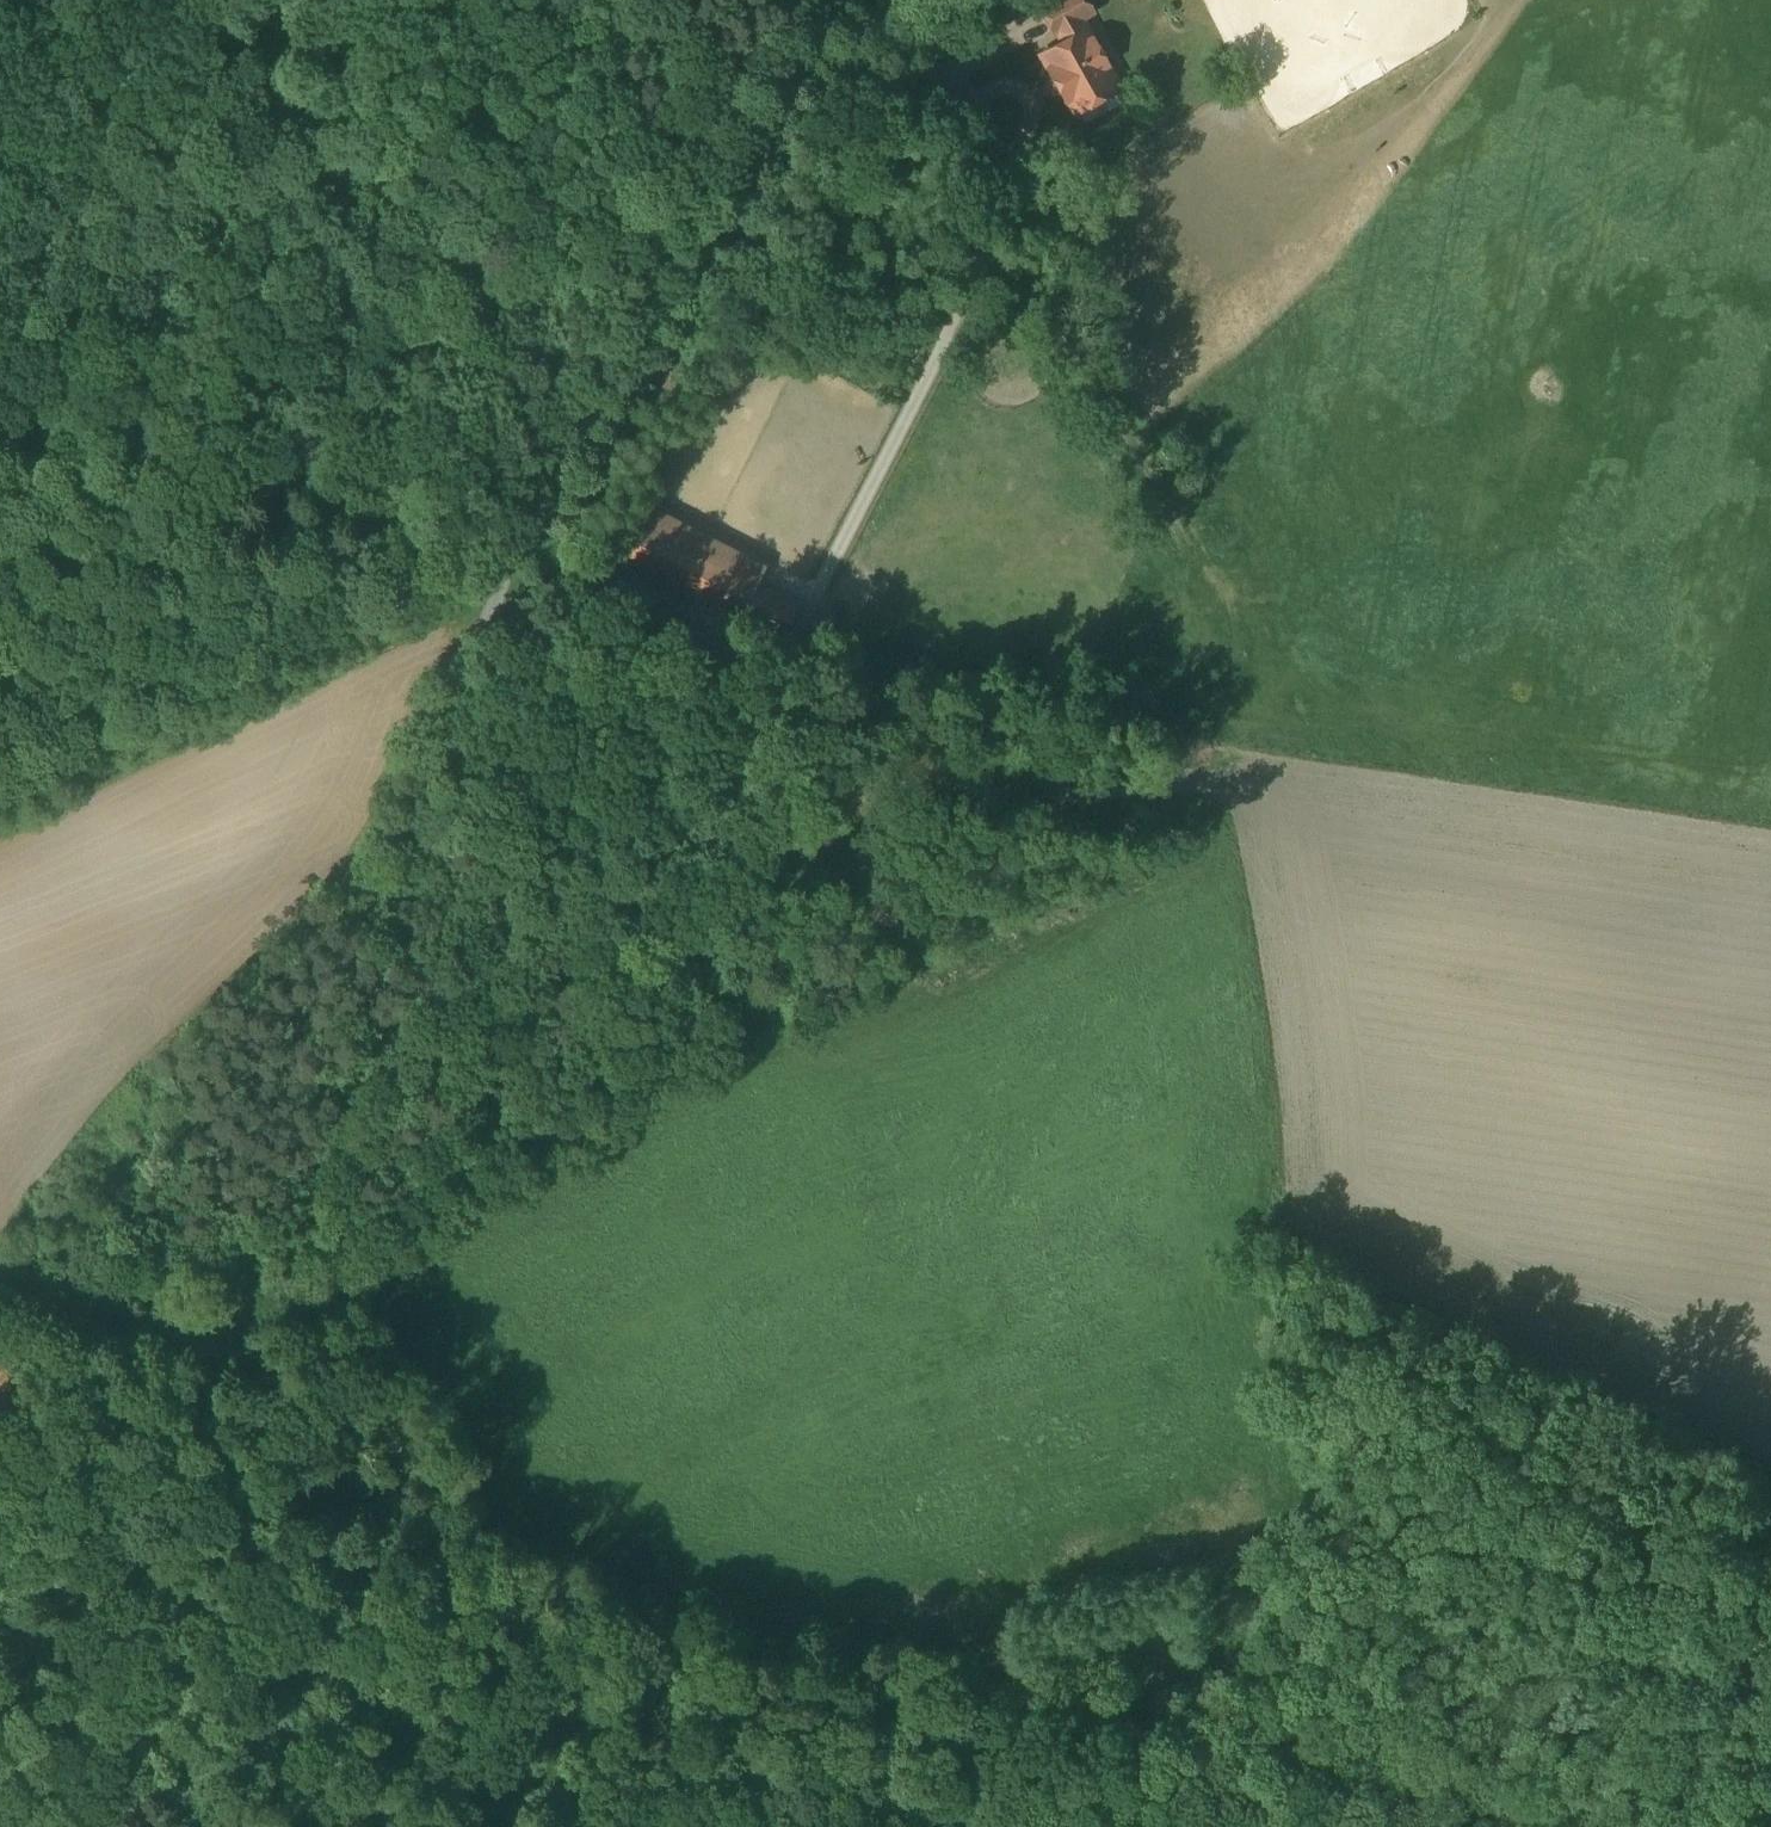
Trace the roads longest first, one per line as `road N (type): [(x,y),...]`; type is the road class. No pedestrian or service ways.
road 1 (unclassified): [(0,1664),(169,1321),(388,1049),(492,683),(651,244),(795,0)]

